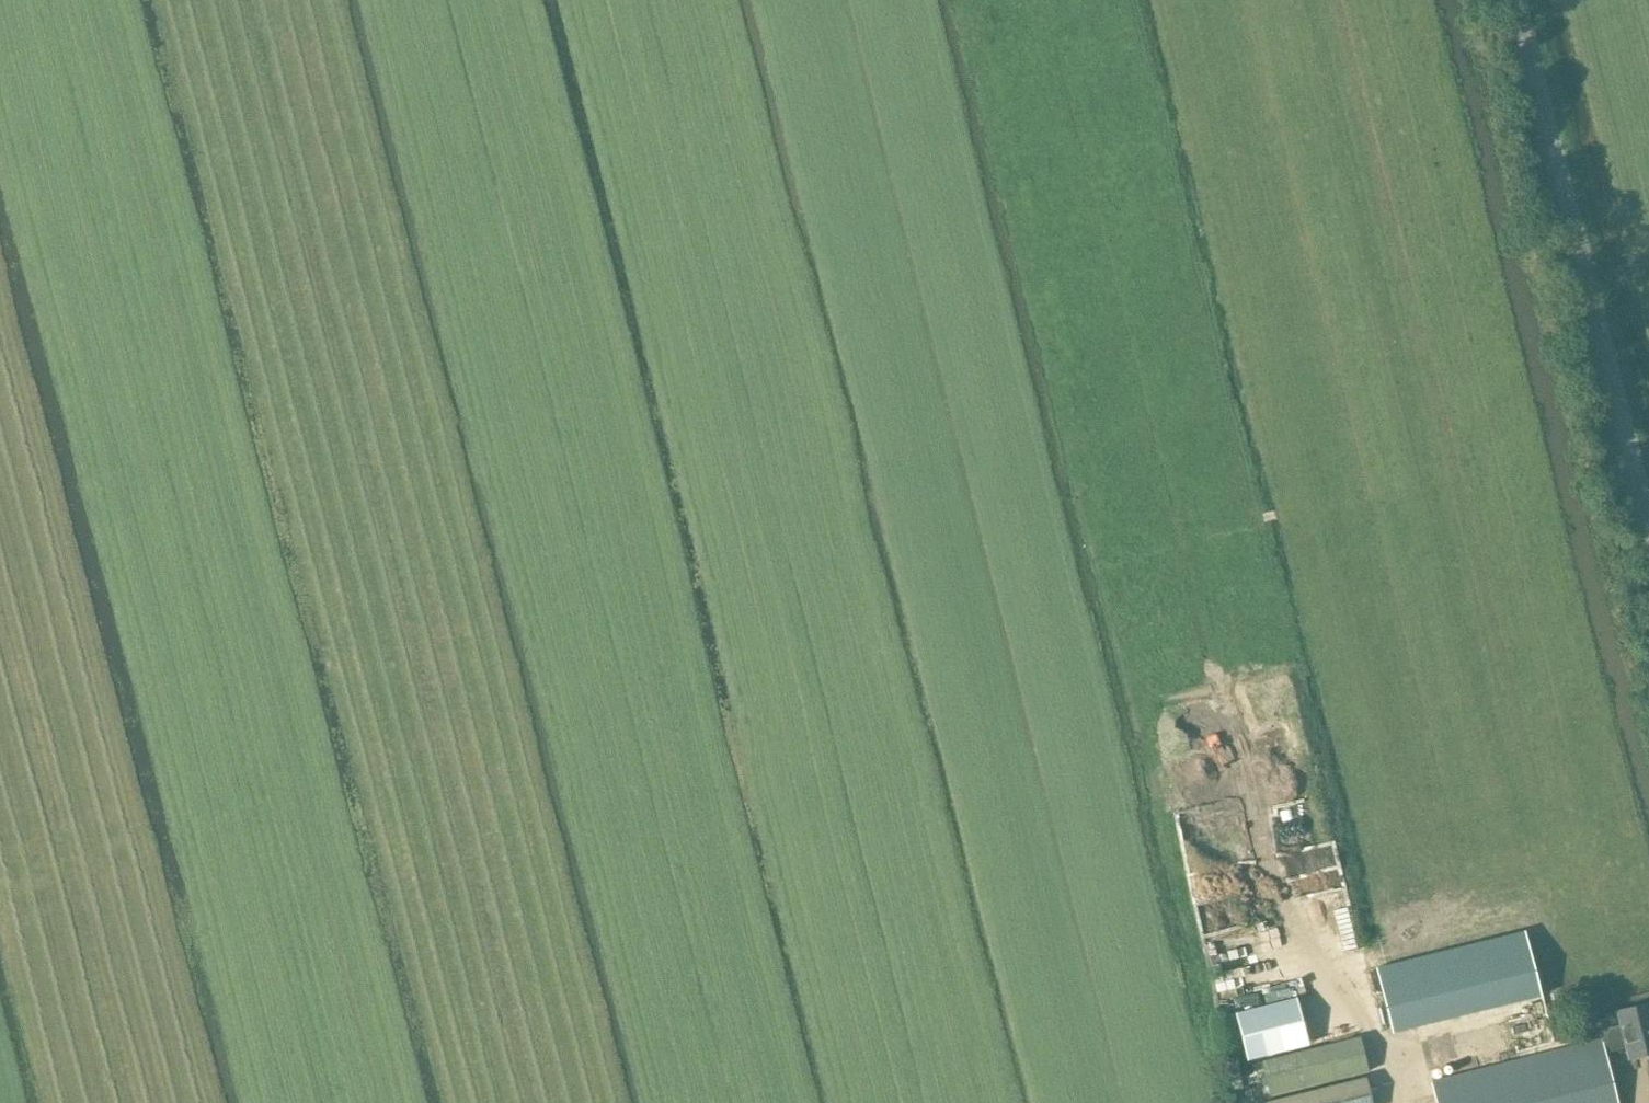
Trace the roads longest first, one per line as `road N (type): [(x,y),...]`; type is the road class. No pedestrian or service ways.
road 1 (tertiary): [(1648,546),(1512,0)]

